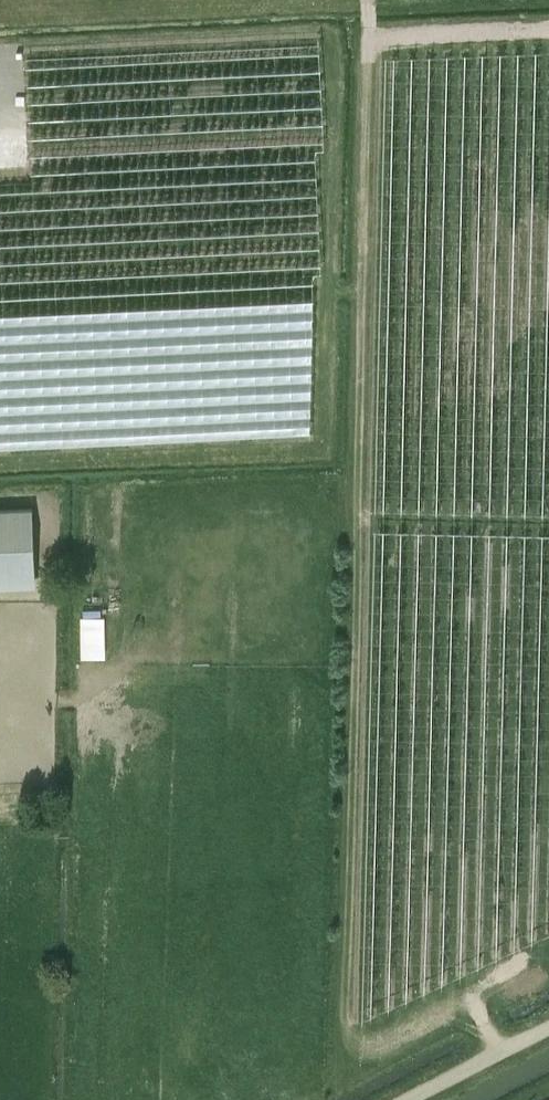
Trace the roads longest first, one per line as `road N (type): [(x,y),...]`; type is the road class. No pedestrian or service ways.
road 1 (unclassified): [(548,1027),(408,1099)]

